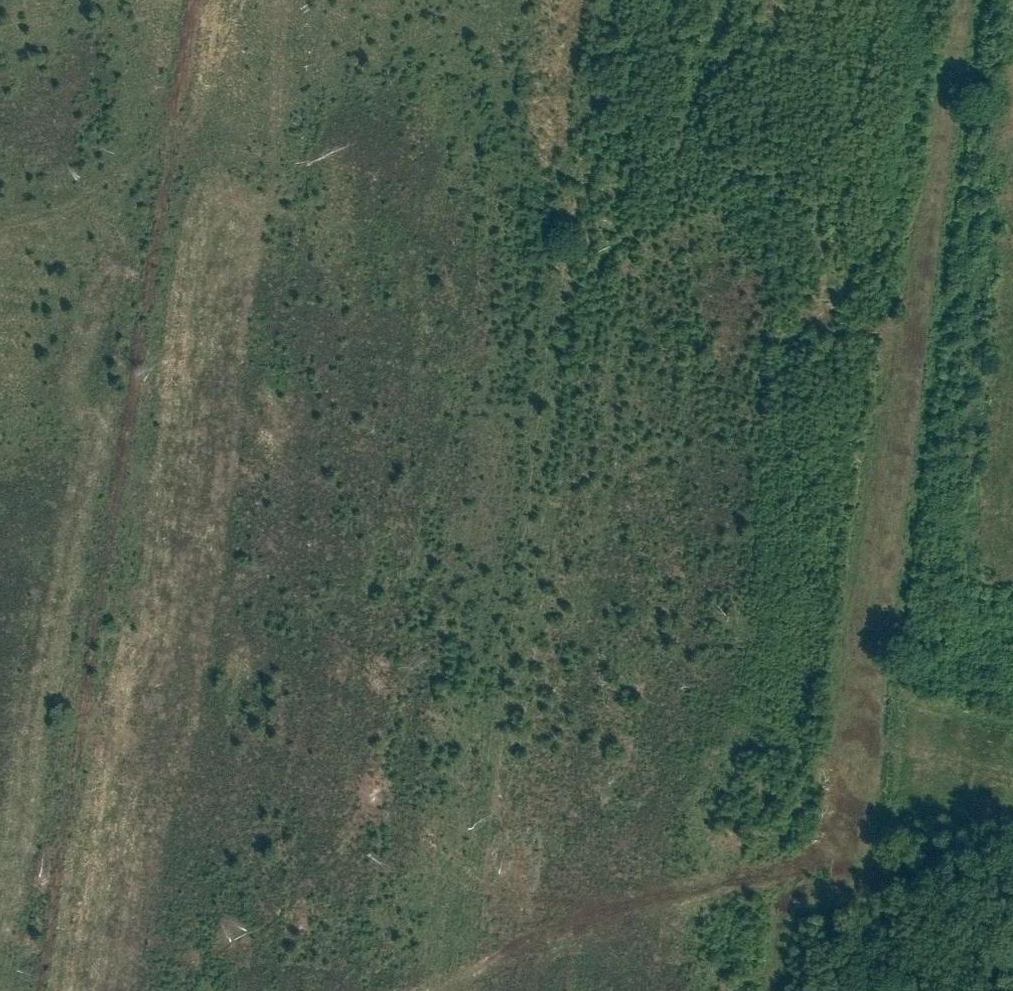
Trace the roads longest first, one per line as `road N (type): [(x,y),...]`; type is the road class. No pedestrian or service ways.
road 1 (track): [(963,0),(833,914)]

